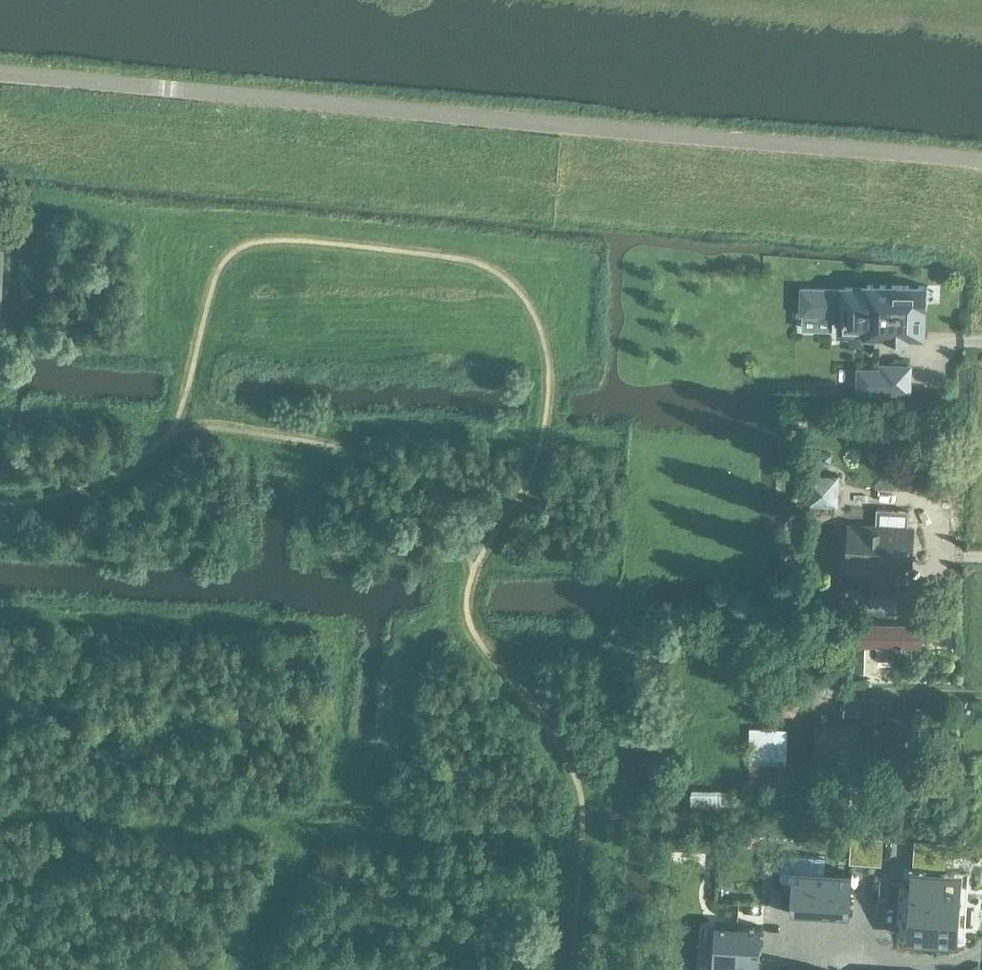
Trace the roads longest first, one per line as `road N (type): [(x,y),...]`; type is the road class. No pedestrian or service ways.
road 1 (unclassified): [(981,161),(0,75)]

